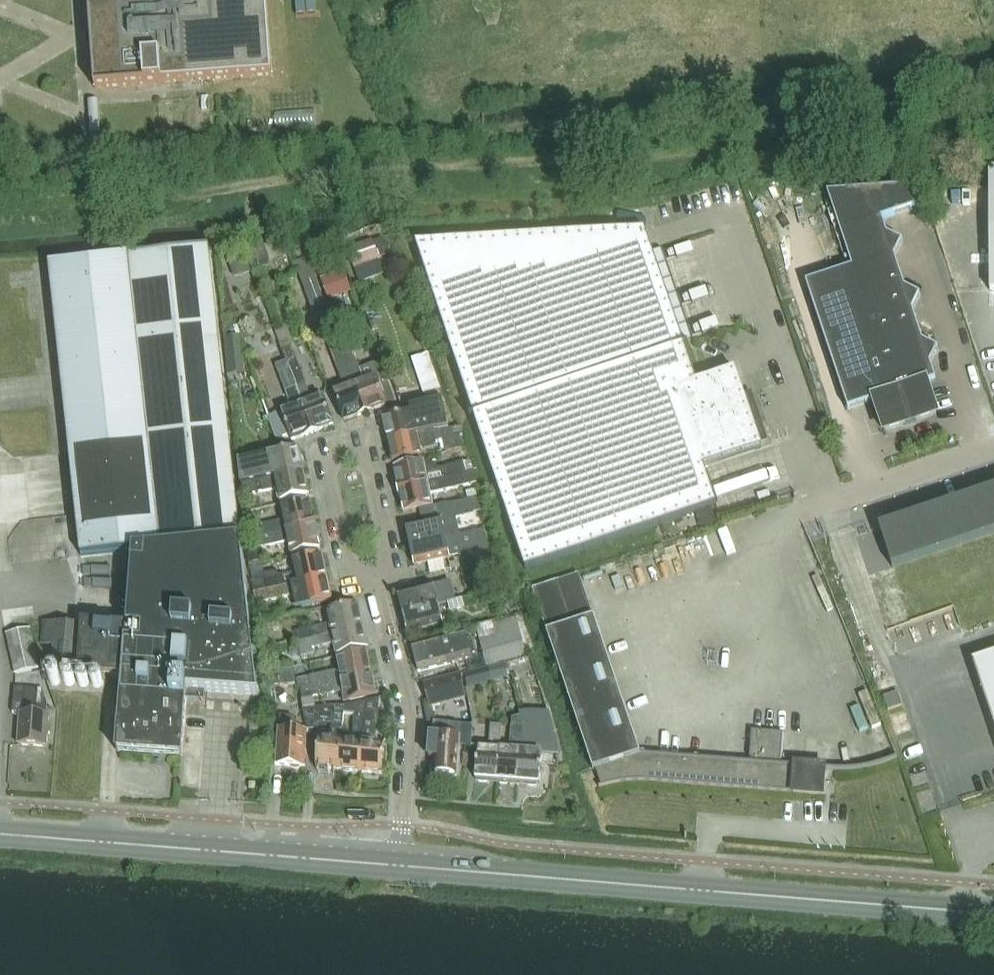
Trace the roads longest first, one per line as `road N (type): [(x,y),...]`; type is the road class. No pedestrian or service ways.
road 1 (track): [(993,121),(293,174),(181,208),(0,225)]
road 2 (secondary): [(993,915),(398,867)]
road 3 (secondary): [(398,867),(0,836)]
road 4 (residential): [(398,867),(409,723),(373,572)]
road 5 (unclassified): [(784,514),(993,444)]
road 6 (residential): [(343,453),(364,455),(386,551),(373,572)]
road 7 (residential): [(373,572),(348,558),(328,464),(343,453)]

